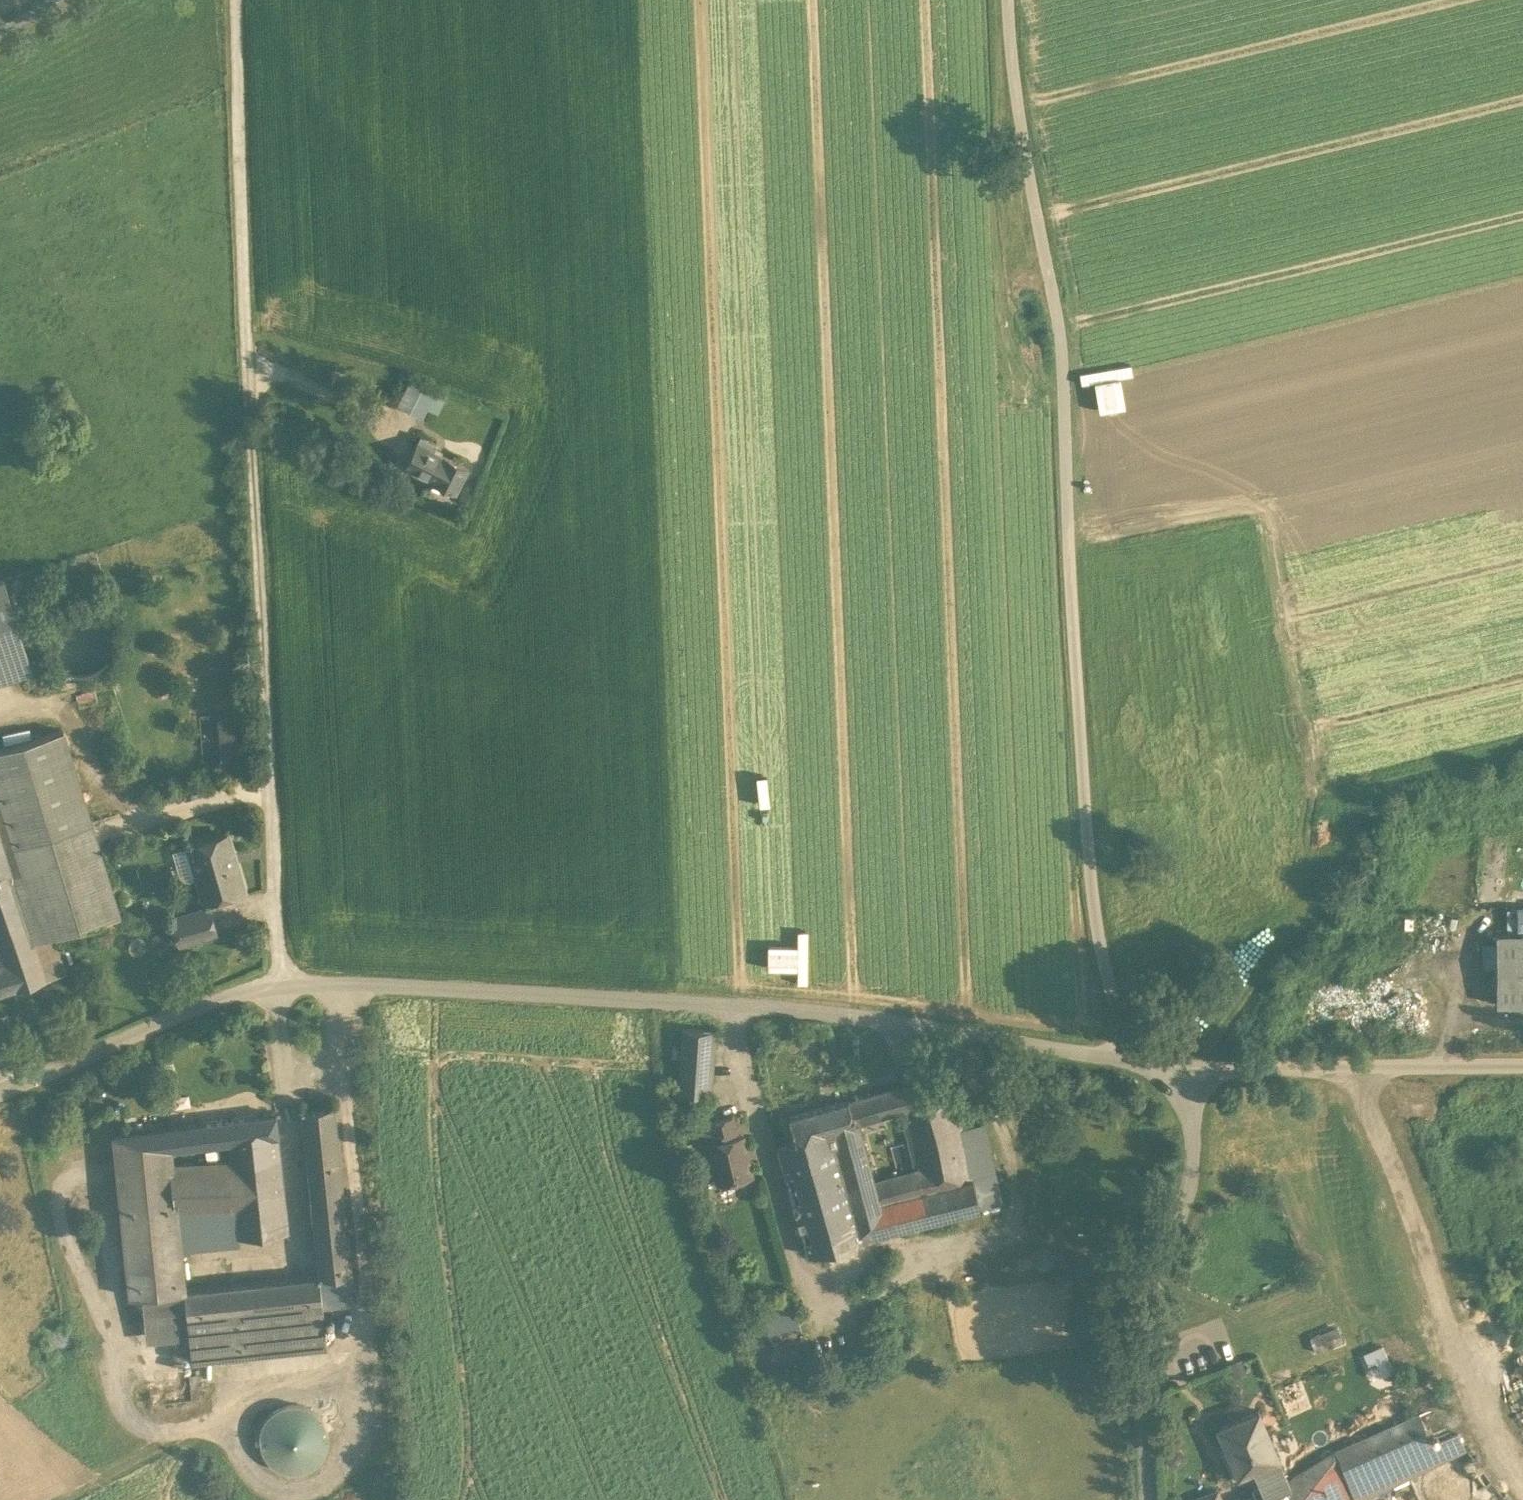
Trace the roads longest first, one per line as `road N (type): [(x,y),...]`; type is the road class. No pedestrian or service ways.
road 1 (unclassified): [(1008,0),(1032,210),(1063,381),(1087,858),(1125,1054)]
road 2 (unclassified): [(277,985),(234,0)]
road 3 (unclassified): [(1125,1054),(752,1003),(414,982),(277,985)]
road 4 (track): [(1368,1065),(1472,1376),(1522,1483)]
road 5 (unclassified): [(1190,1067),(1191,1171),(1147,1367),(1146,1499)]
road 6 (unclassified): [(1522,1062),(1190,1067)]
road 7 (unclassified): [(277,985),(199,1004),(0,1097)]

